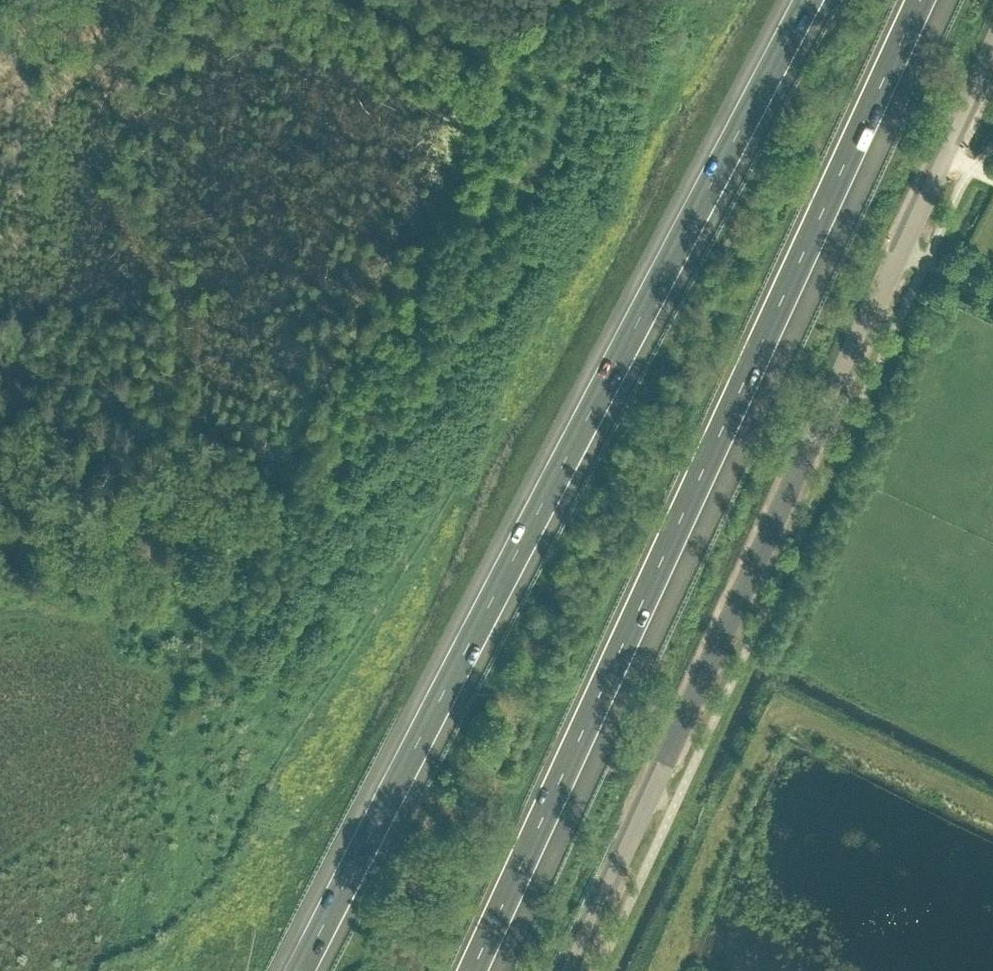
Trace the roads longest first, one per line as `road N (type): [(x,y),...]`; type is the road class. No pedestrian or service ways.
road 1 (motorway): [(807,0),(299,970)]
road 2 (motorway): [(471,970),(919,0)]
road 3 (secondary): [(566,970),(992,45)]

